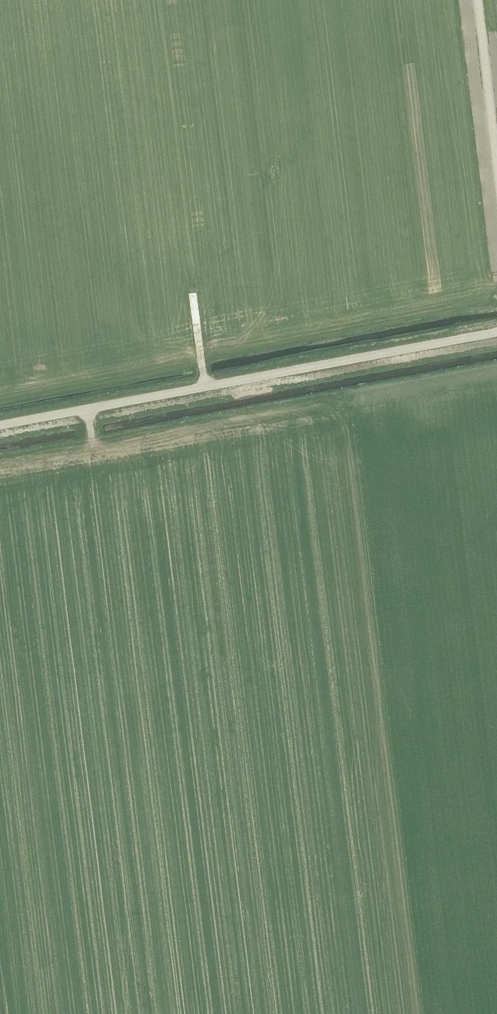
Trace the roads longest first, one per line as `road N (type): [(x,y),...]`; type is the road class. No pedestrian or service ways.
road 1 (unclassified): [(0,427),(496,333)]

